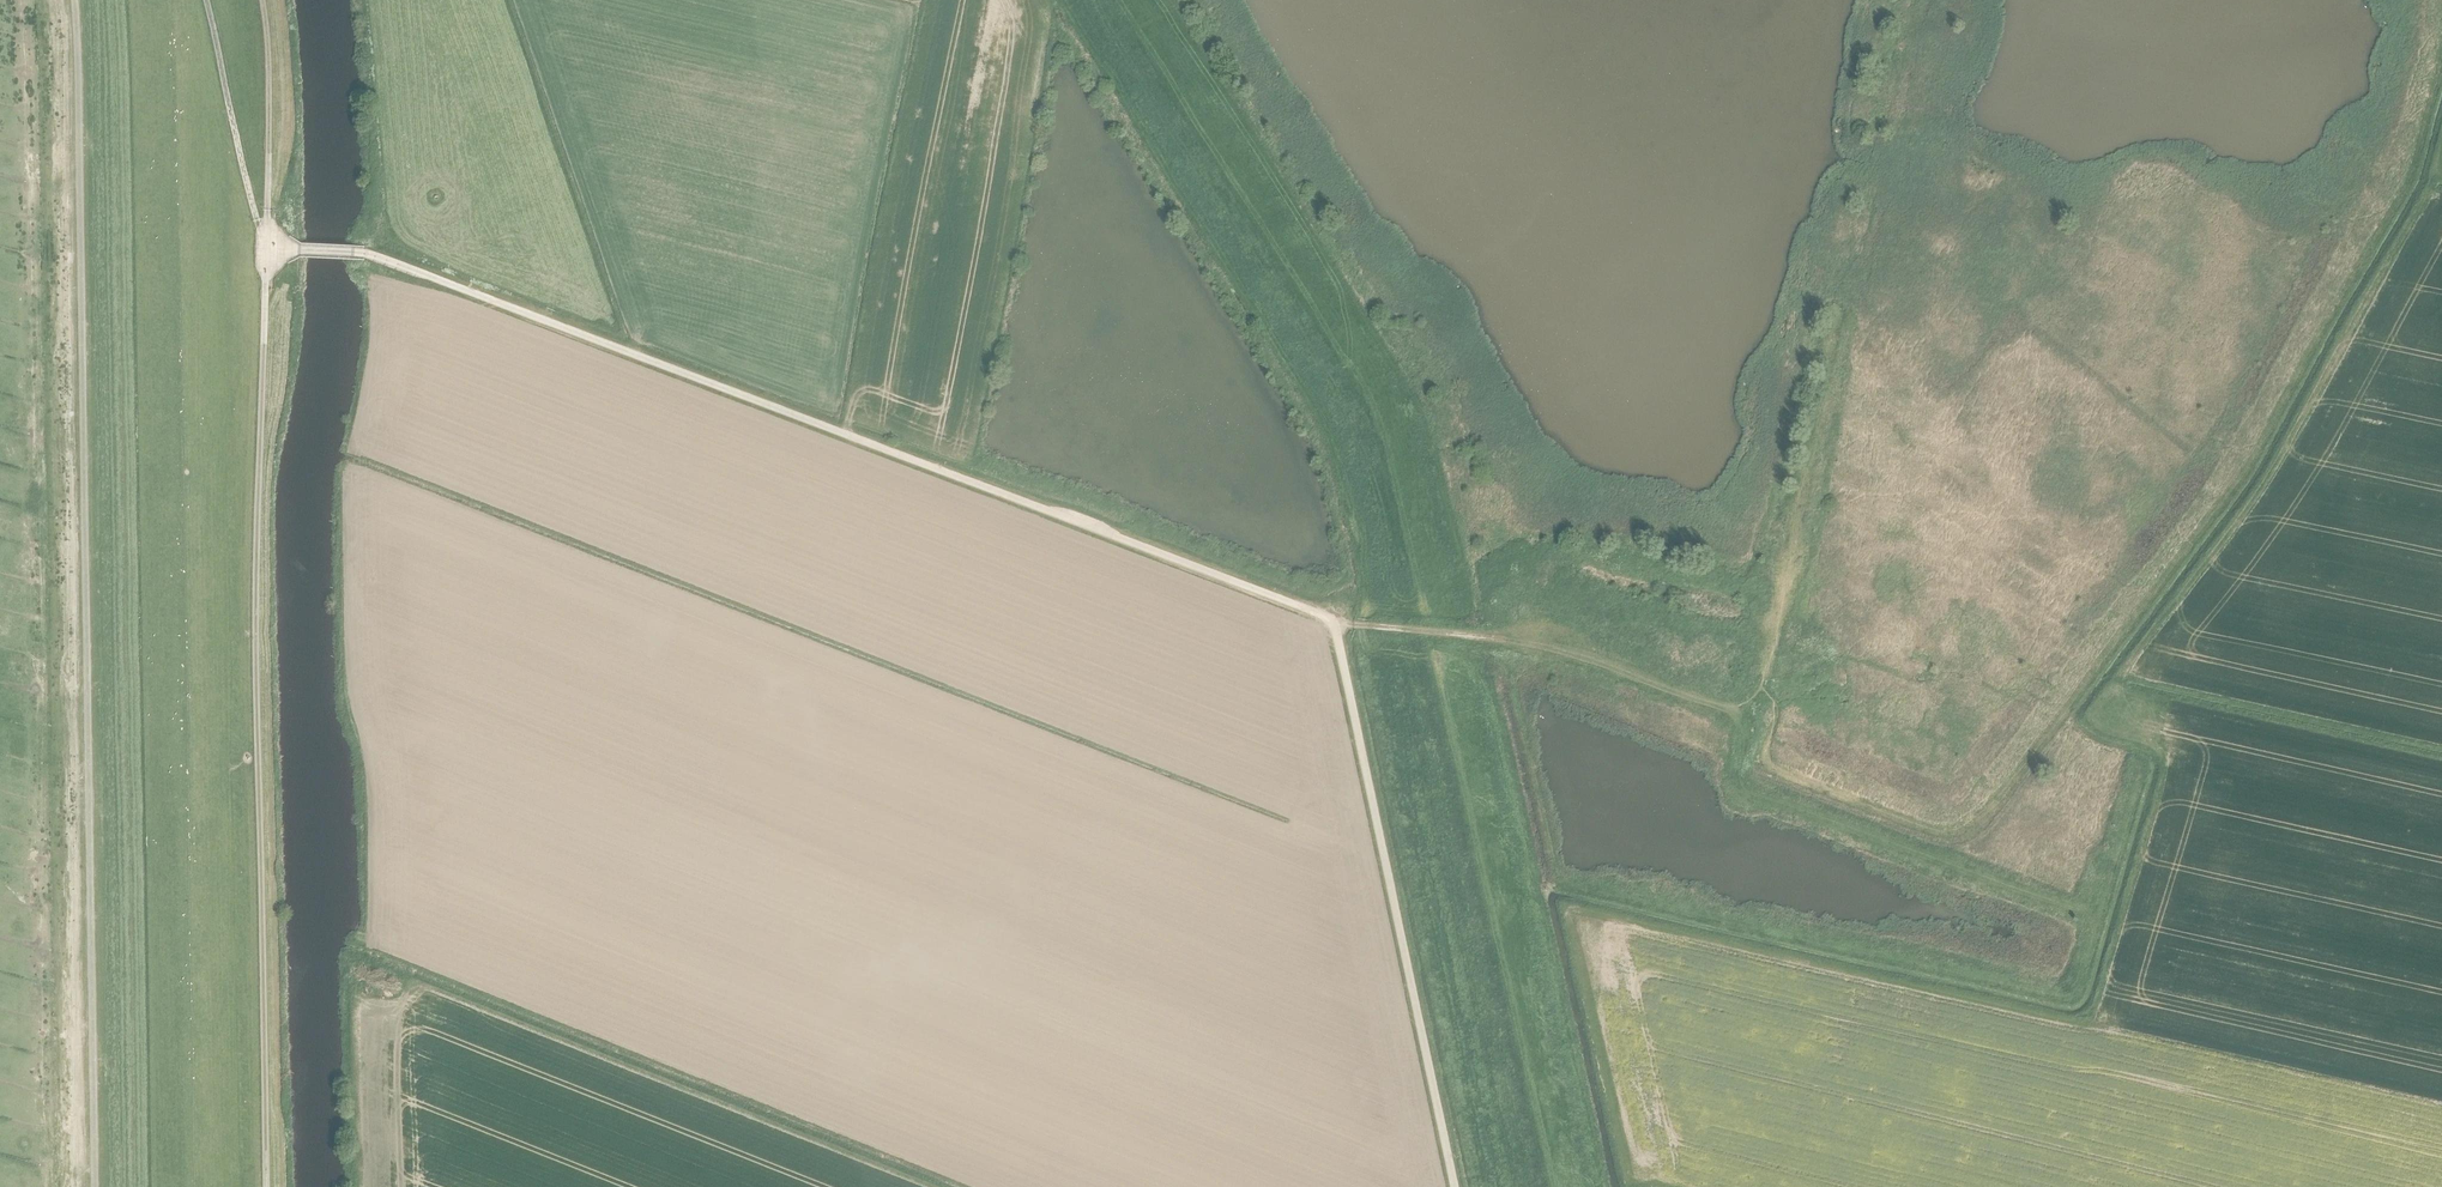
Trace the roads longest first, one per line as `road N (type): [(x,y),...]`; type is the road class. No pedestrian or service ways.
road 1 (track): [(96,1186),(75,0)]
road 2 (track): [(267,248),(257,659),(267,1186)]
road 3 (track): [(1333,622),(1532,646),(1739,722)]
road 4 (track): [(267,248),(206,0)]
road 5 (track): [(263,0),(267,248)]

